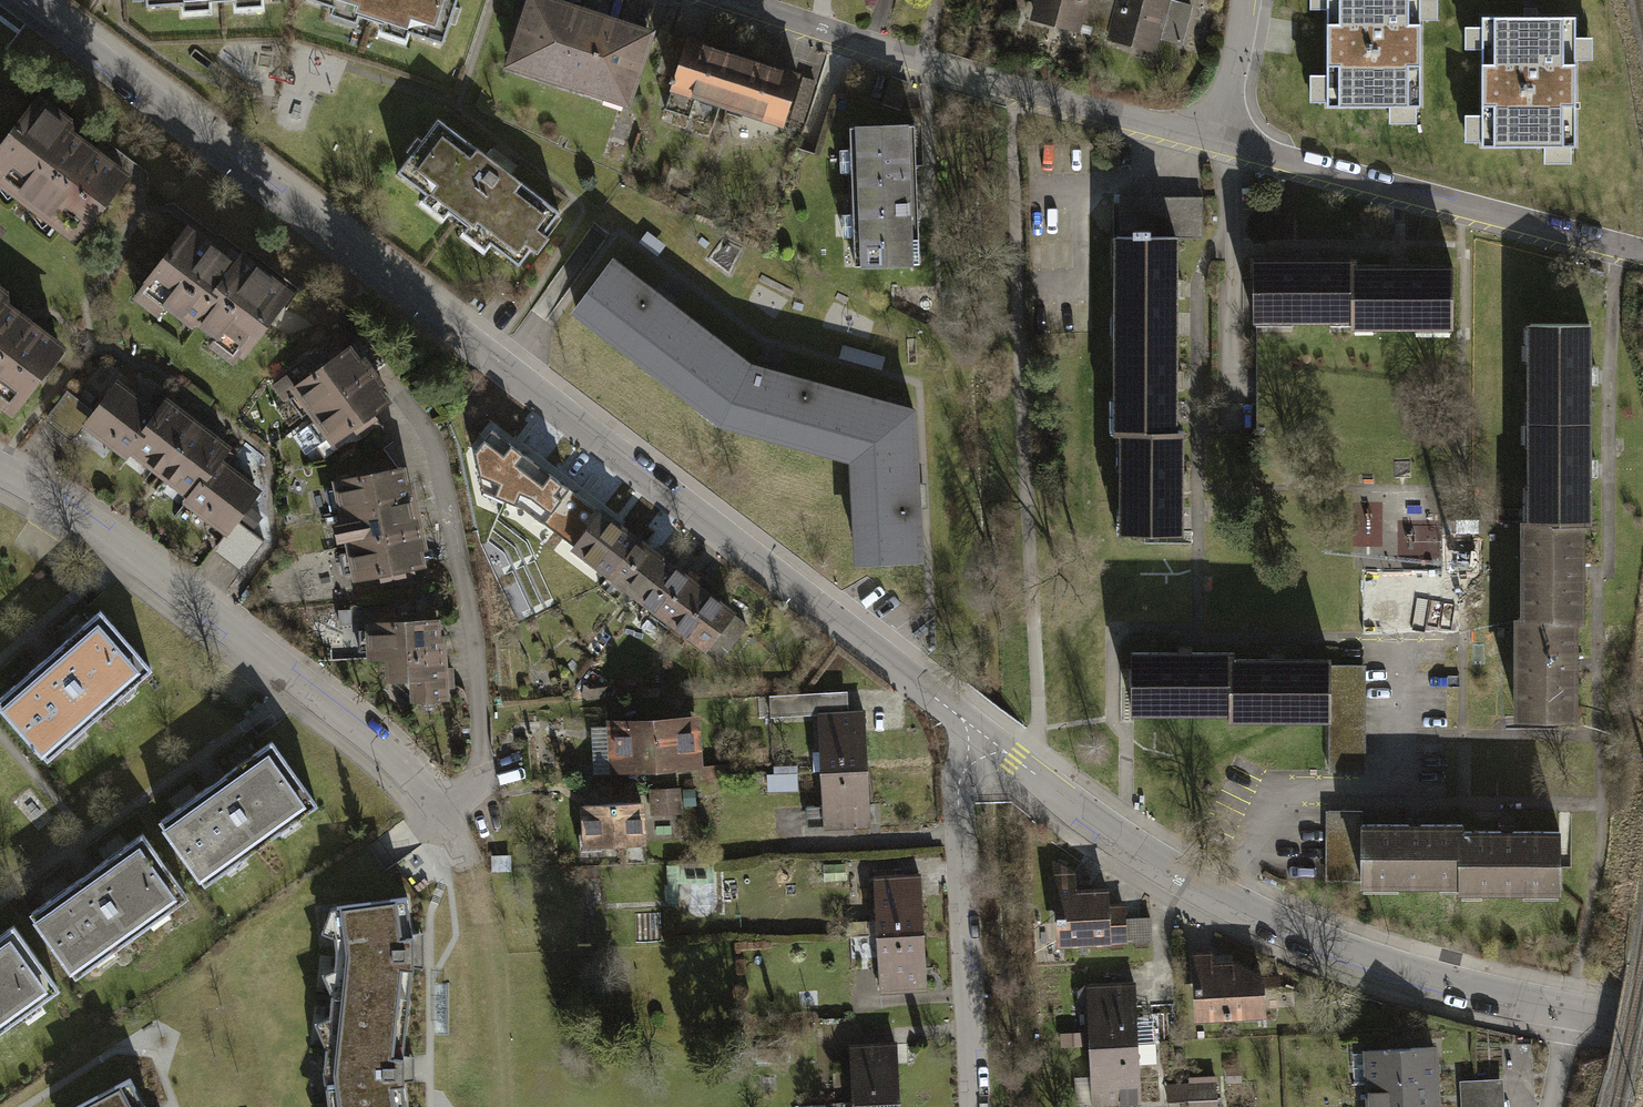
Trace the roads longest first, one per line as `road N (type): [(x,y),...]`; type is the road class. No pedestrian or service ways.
road 1 (residential): [(21,0),(981,735)]
road 2 (residential): [(981,735),(1125,844),(1221,899),(1380,967),(1642,1022)]
road 3 (residential): [(0,480),(124,555),(372,749),(438,812),(469,861)]
road 4 (residential): [(732,0),(984,82),(1216,143)]
road 5 (residential): [(1216,143),(1642,255)]
road 6 (residential): [(981,735),(960,780),(958,805),(976,1106)]
road 7 (residential): [(1244,0),(1216,143)]

